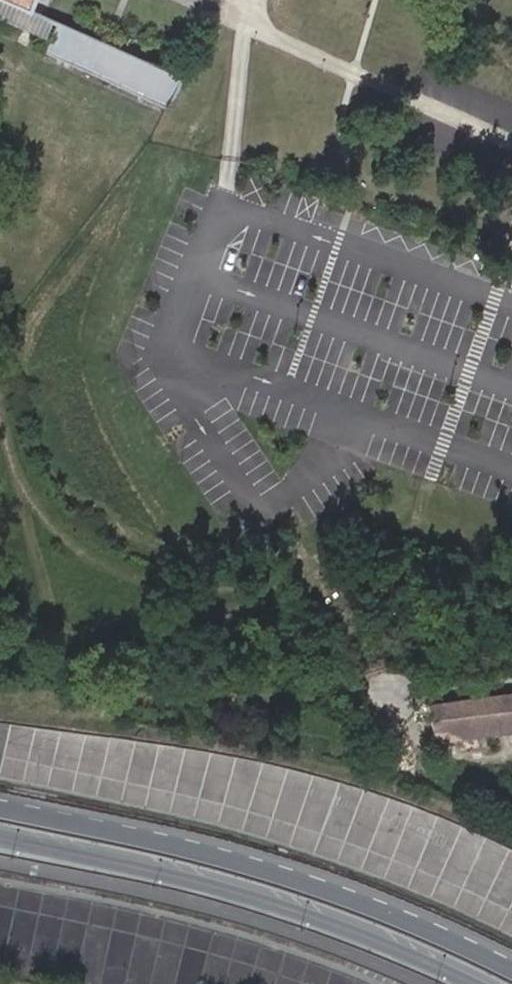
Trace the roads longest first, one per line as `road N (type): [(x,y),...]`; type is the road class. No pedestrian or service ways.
road 1 (secondary): [(511,971),(313,886),(0,807)]
road 2 (secondary): [(0,839),(305,917),(467,983)]
road 3 (residential): [(511,662),(370,681)]

